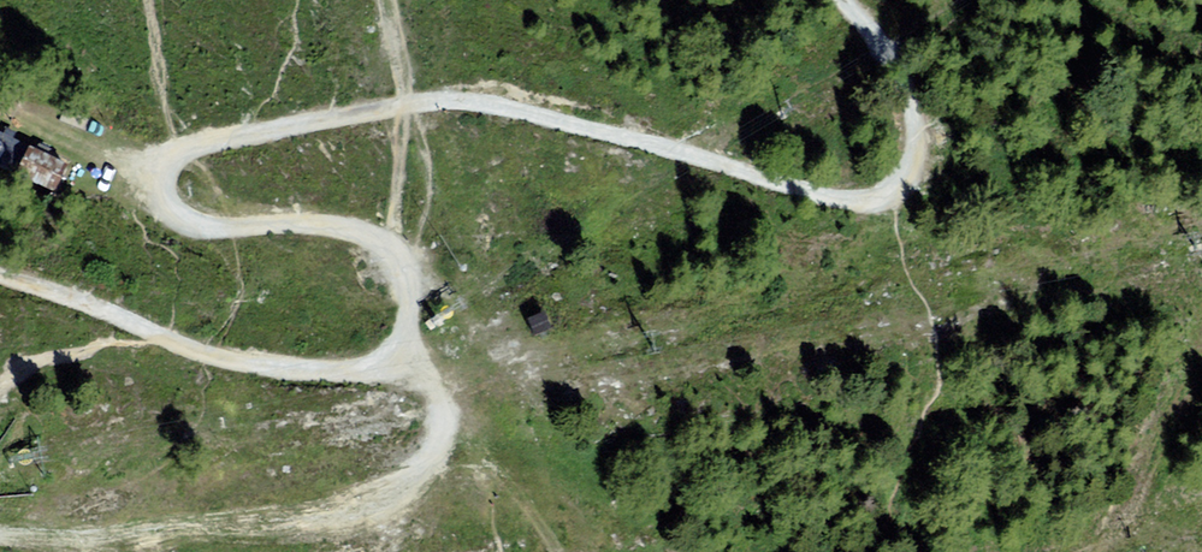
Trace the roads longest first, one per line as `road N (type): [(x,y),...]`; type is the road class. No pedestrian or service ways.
road 1 (track): [(0,280),(89,308),(195,358),(344,378),(388,365),(405,343),(411,301),(398,264),(376,241),(339,227),(201,230),(176,216),(163,186),(171,166),(204,146),(407,105),(522,114),(835,203),(895,198)]
road 2 (track): [(130,551),(361,520),(423,468),(448,412),(405,343)]
road 3 (track): [(895,198),(909,174),(913,122),(903,74),(841,0)]

